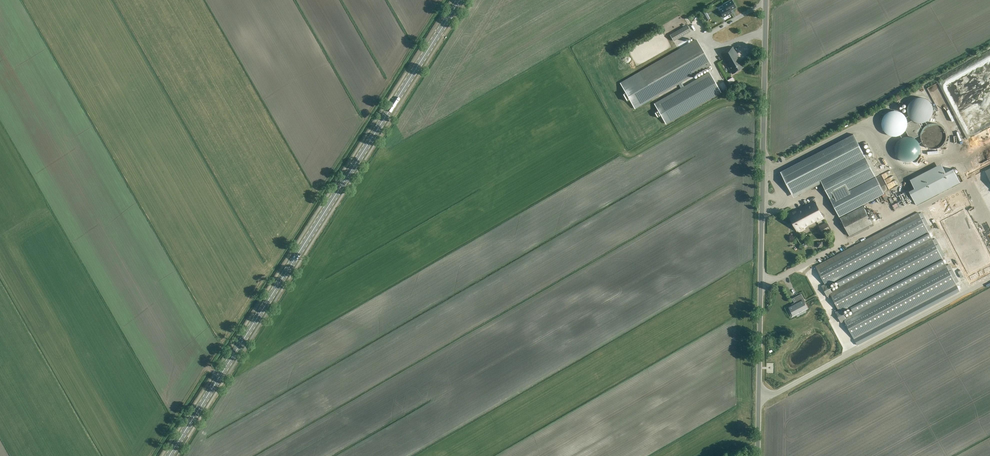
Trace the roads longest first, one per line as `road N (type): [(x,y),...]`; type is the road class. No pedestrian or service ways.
road 1 (primary): [(169,455),(459,0)]
road 2 (unclassified): [(759,455),(766,0)]

